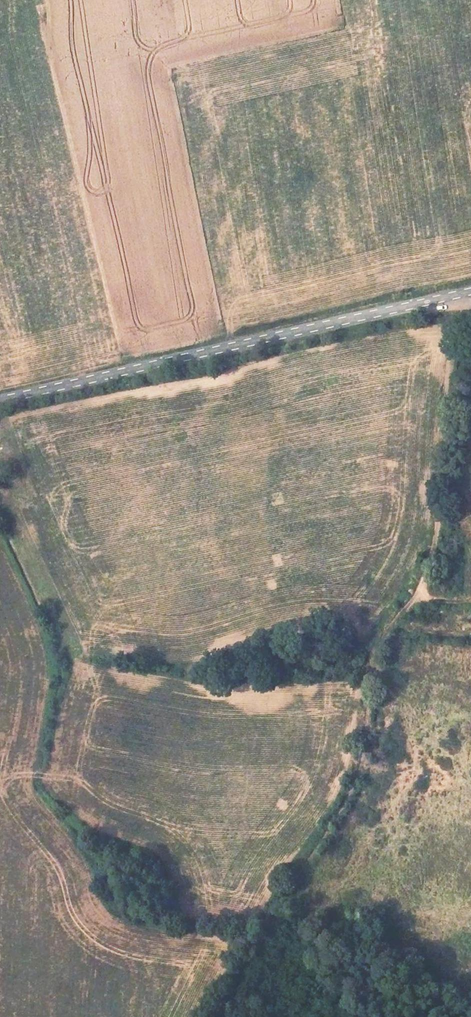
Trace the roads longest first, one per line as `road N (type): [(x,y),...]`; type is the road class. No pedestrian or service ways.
road 1 (track): [(223,1016),(296,878),(356,787),(377,646),(419,595),(439,528),(435,456),(459,299)]
road 2 (tertiary): [(470,296),(0,399)]
road 3 (track): [(0,549),(47,670),(26,788),(86,861)]

